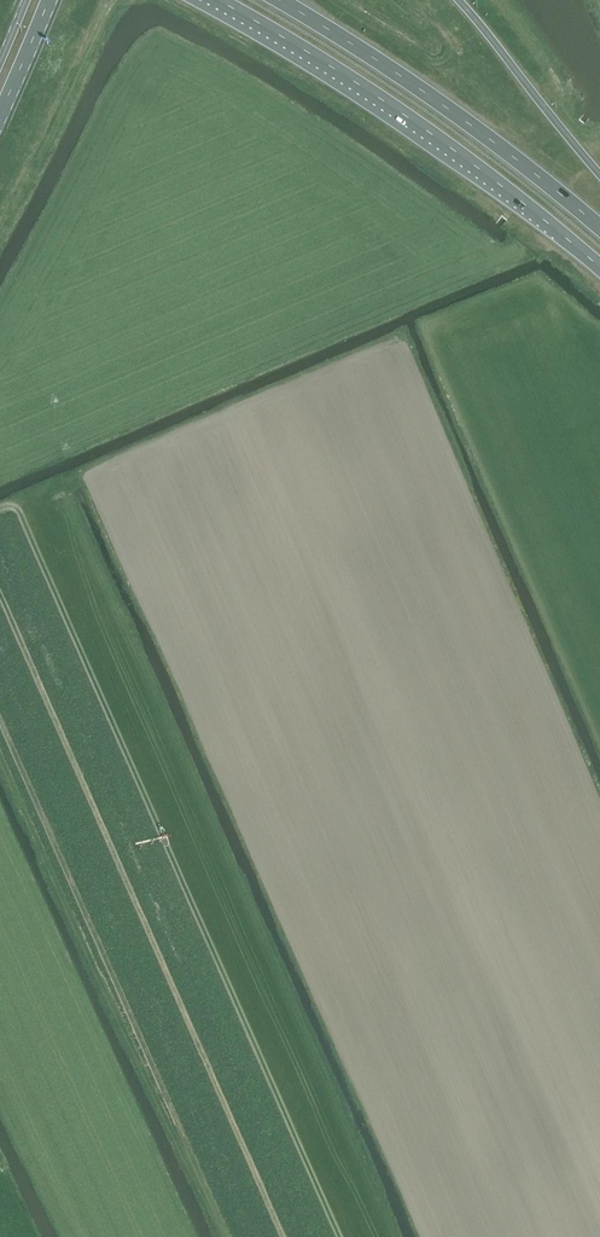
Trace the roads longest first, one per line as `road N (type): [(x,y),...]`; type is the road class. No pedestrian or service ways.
road 1 (track): [(224,393),(595,1236)]
road 2 (trunk): [(215,0),(433,135),(599,266)]
road 3 (trunk): [(599,225),(432,95),(282,0)]
road 4 (trunk): [(599,174),(459,0)]
road 5 (primary): [(0,113),(49,0)]

